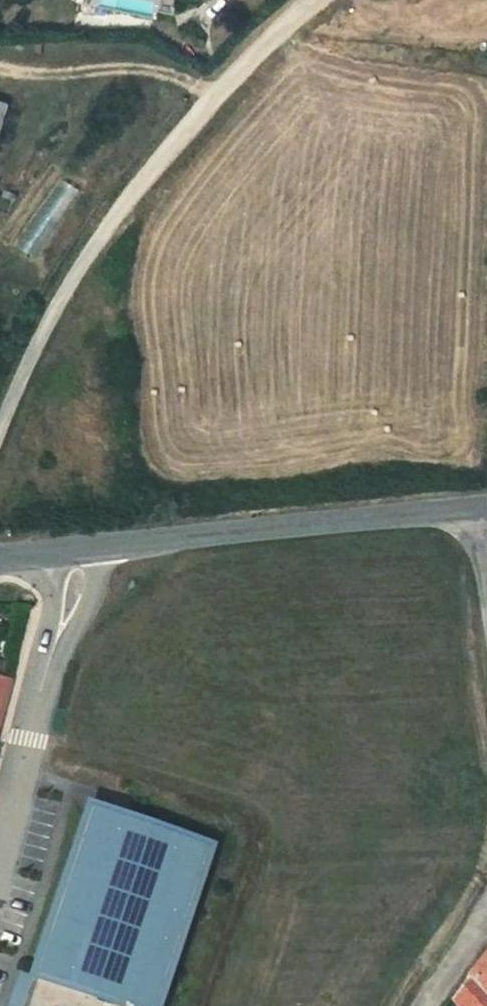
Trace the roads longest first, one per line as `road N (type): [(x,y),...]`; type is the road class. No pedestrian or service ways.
road 1 (unclassified): [(0,441),(55,306),(136,185),(319,0)]
road 2 (tertiary): [(77,551),(475,507)]
road 3 (residential): [(77,551),(0,838)]

